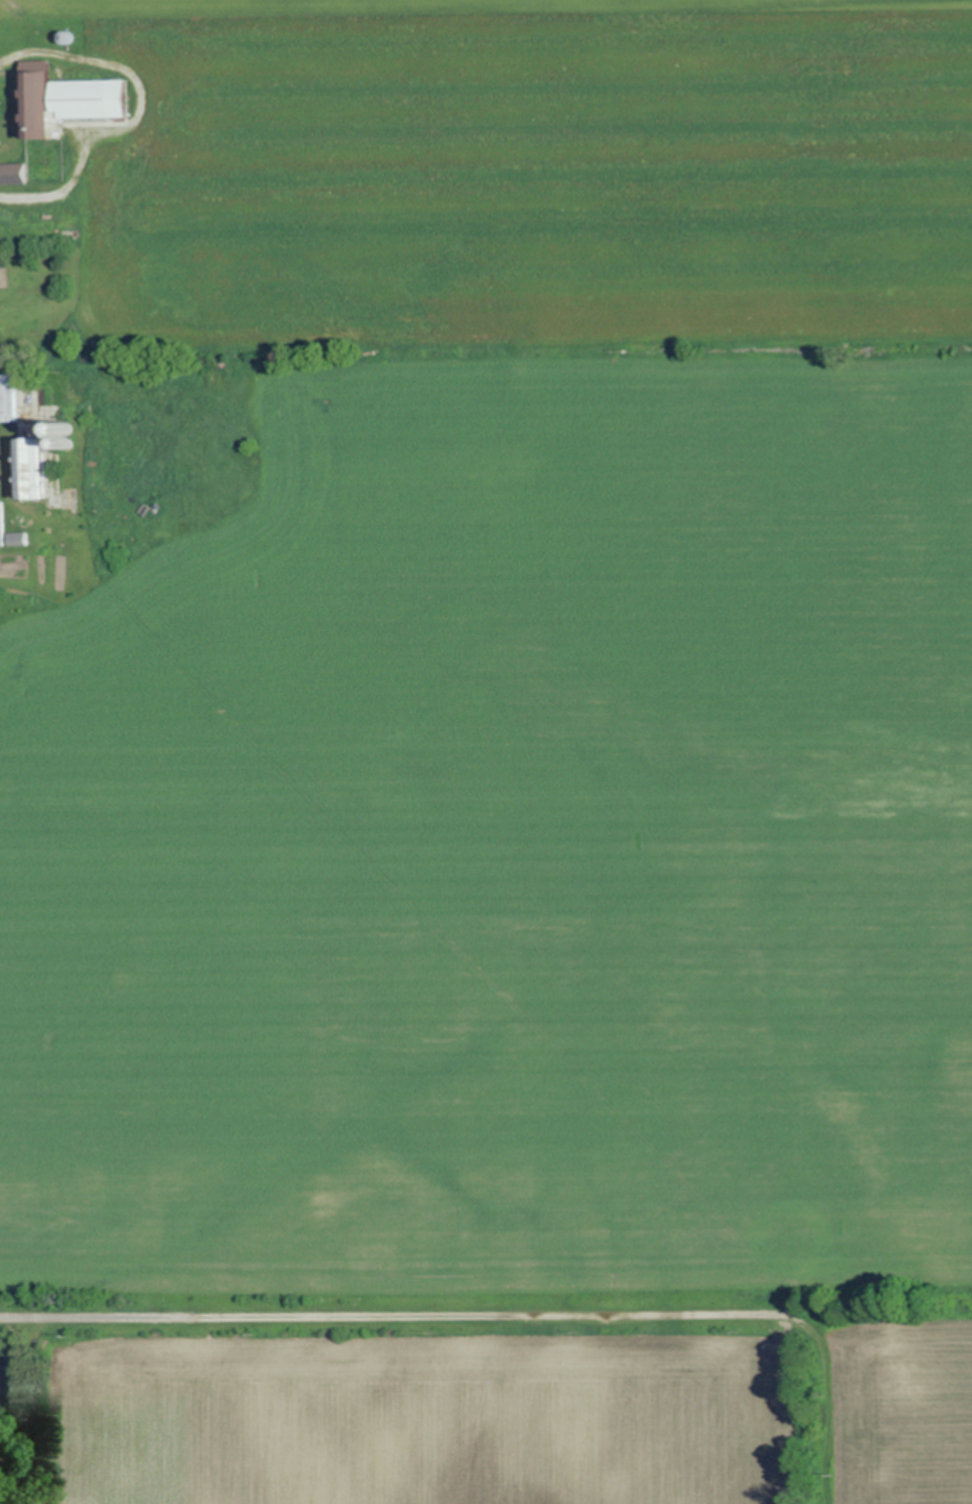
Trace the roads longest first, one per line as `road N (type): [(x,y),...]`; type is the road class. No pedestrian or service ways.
road 1 (residential): [(0,1311),(93,1317),(758,1314)]

